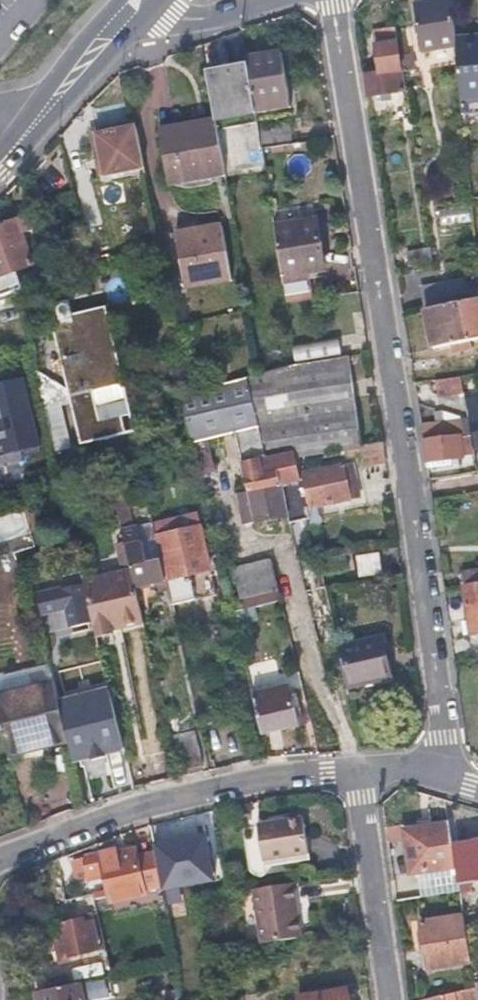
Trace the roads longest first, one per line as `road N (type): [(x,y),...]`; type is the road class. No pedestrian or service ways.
road 1 (residential): [(334,0),(445,738),(437,773)]
road 2 (residential): [(0,861),(200,793),(359,771)]
road 3 (residential): [(359,771),(388,999)]
road 4 (tertiary): [(40,129),(148,13)]
road 5 (tertiary): [(120,0),(26,121)]
road 6 (residential): [(148,13),(196,18),(276,0)]

